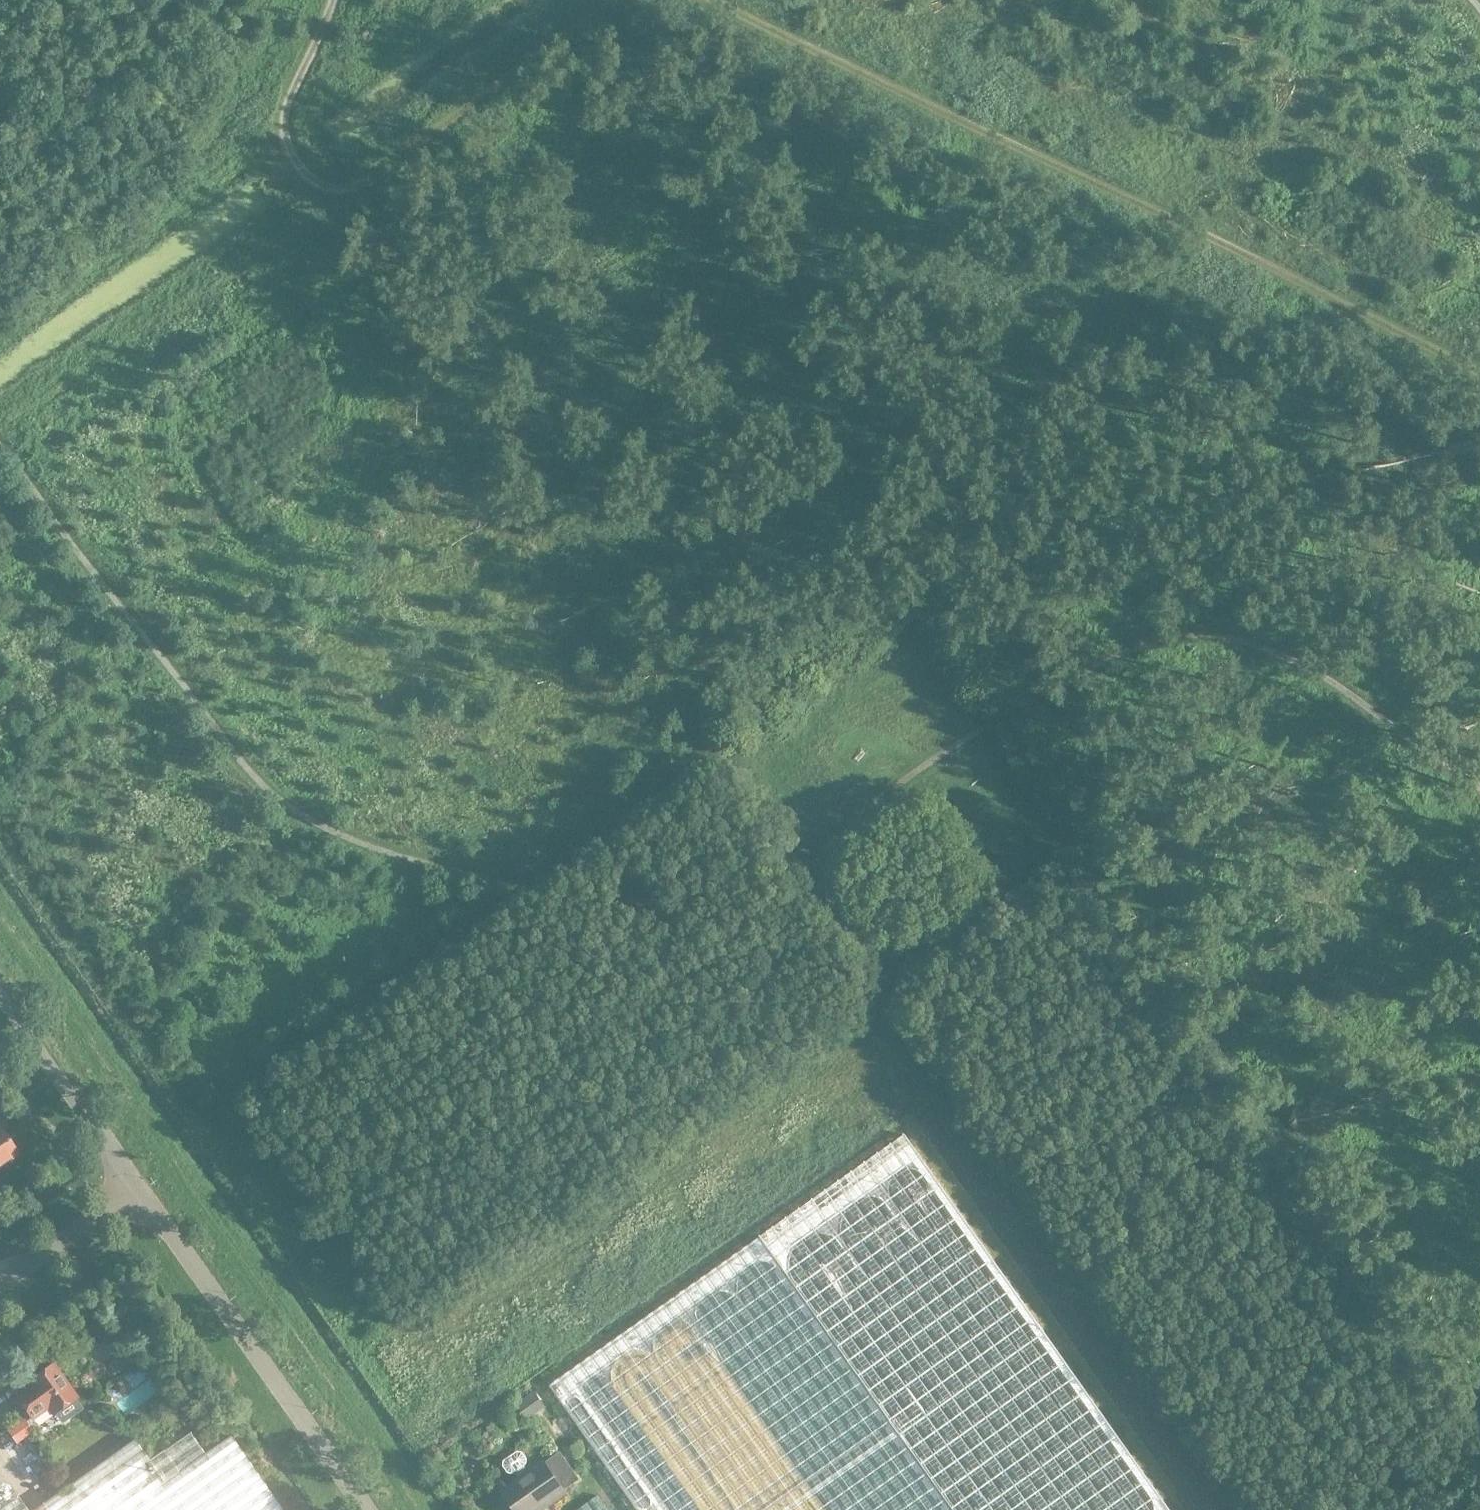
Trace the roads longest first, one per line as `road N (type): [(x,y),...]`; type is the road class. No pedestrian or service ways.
road 1 (unclassified): [(375,1509),(139,1182)]
road 2 (unclassified): [(139,1182),(0,987)]
road 3 (unclassified): [(0,1287),(139,1182)]

